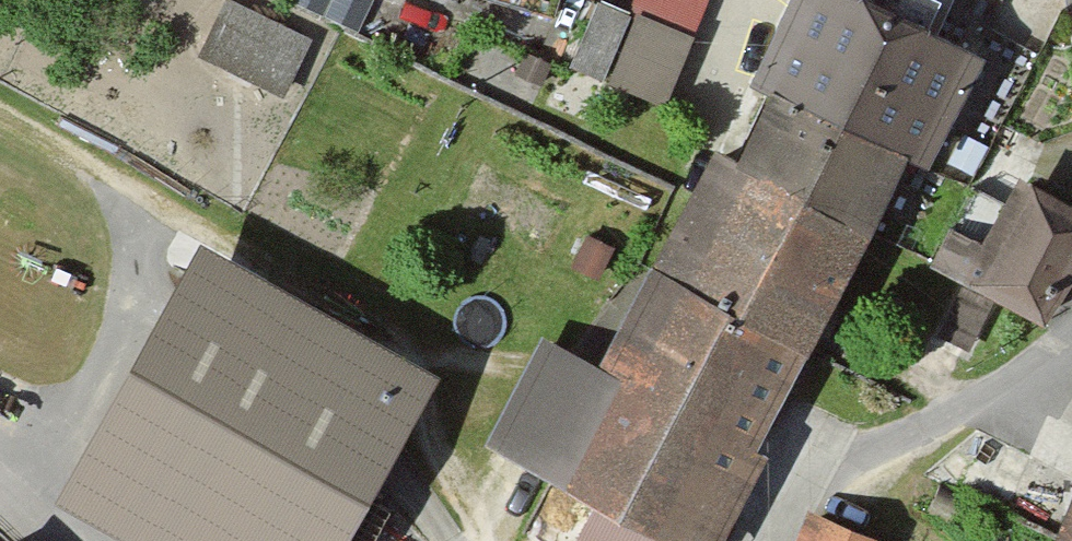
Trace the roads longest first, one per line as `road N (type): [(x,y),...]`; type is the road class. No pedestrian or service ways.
road 1 (track): [(0,110),(417,356),(430,387),(424,425),(477,540)]

